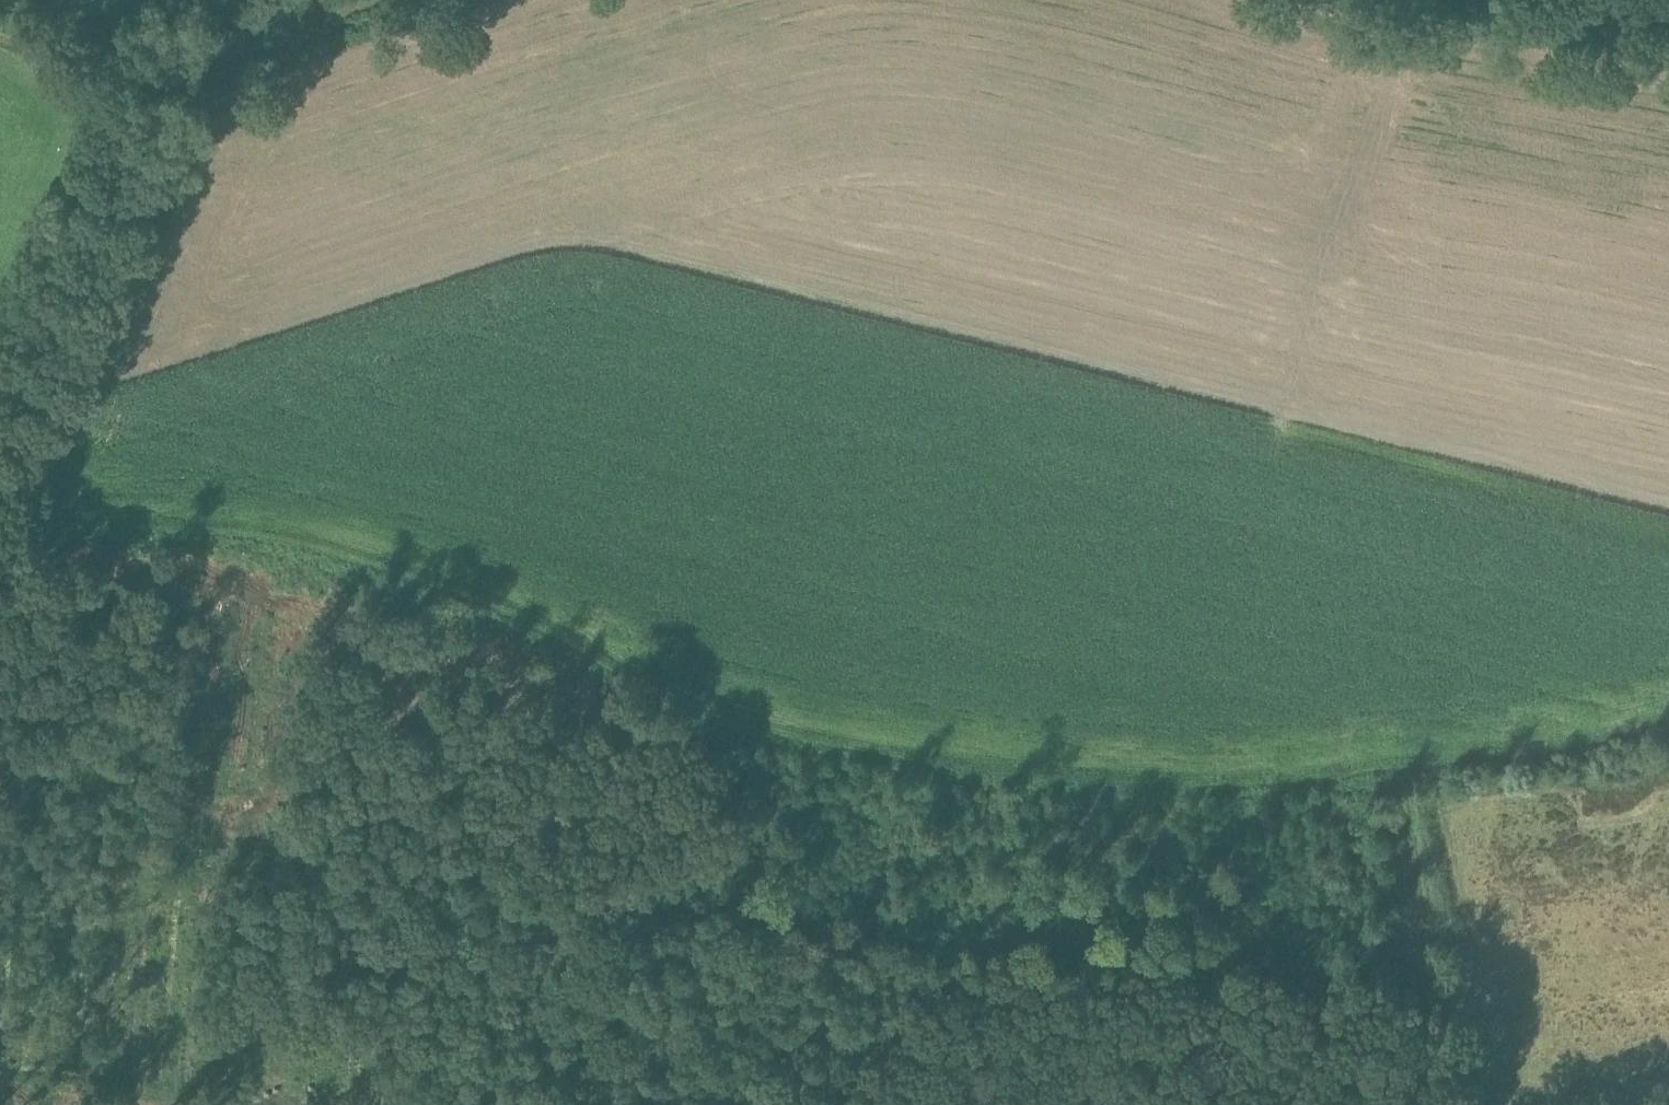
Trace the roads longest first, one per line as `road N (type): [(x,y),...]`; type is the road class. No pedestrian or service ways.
road 1 (track): [(1369,215),(1420,0)]

